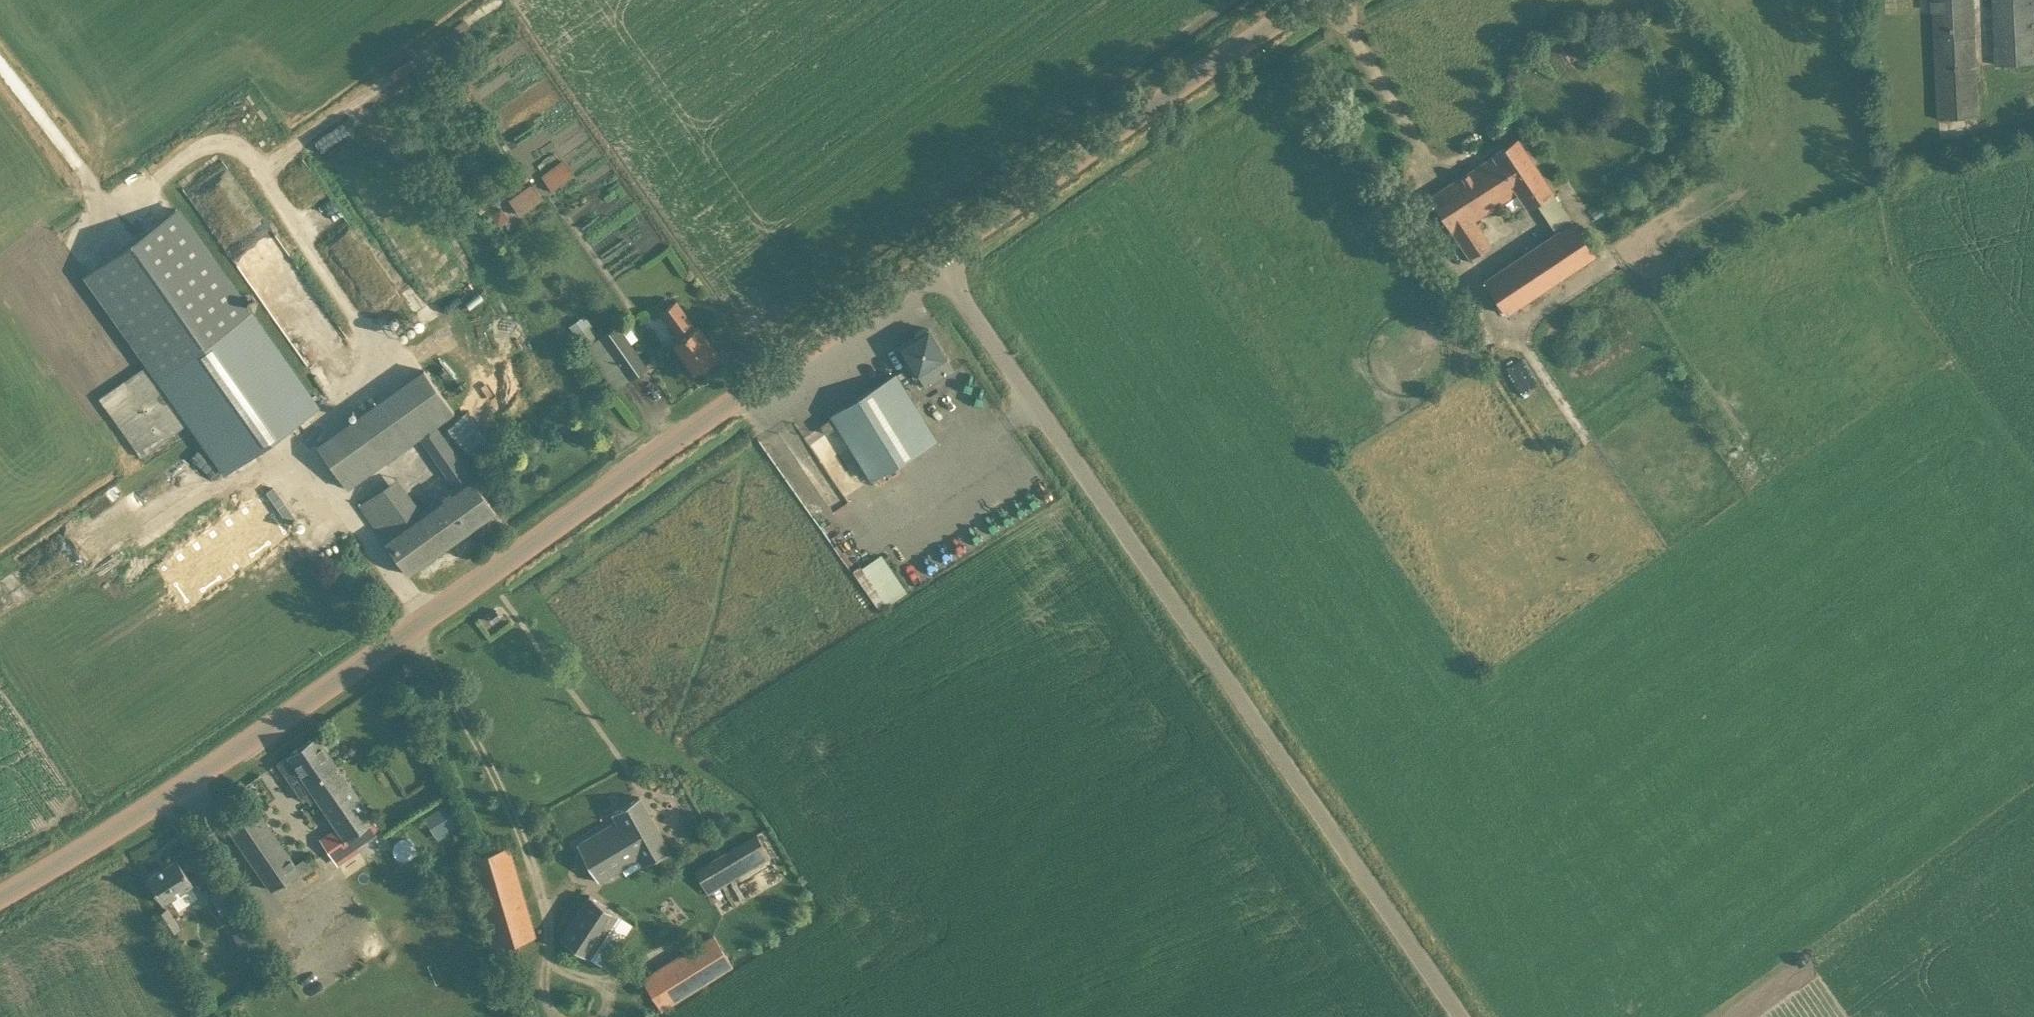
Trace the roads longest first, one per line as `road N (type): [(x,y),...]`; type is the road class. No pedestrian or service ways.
road 1 (tertiary): [(0,898),(278,727),(935,259)]
road 2 (unclassified): [(1462,1016),(935,259)]
road 3 (tertiary): [(935,259),(1315,0)]
road 4 (track): [(0,73),(119,233)]

